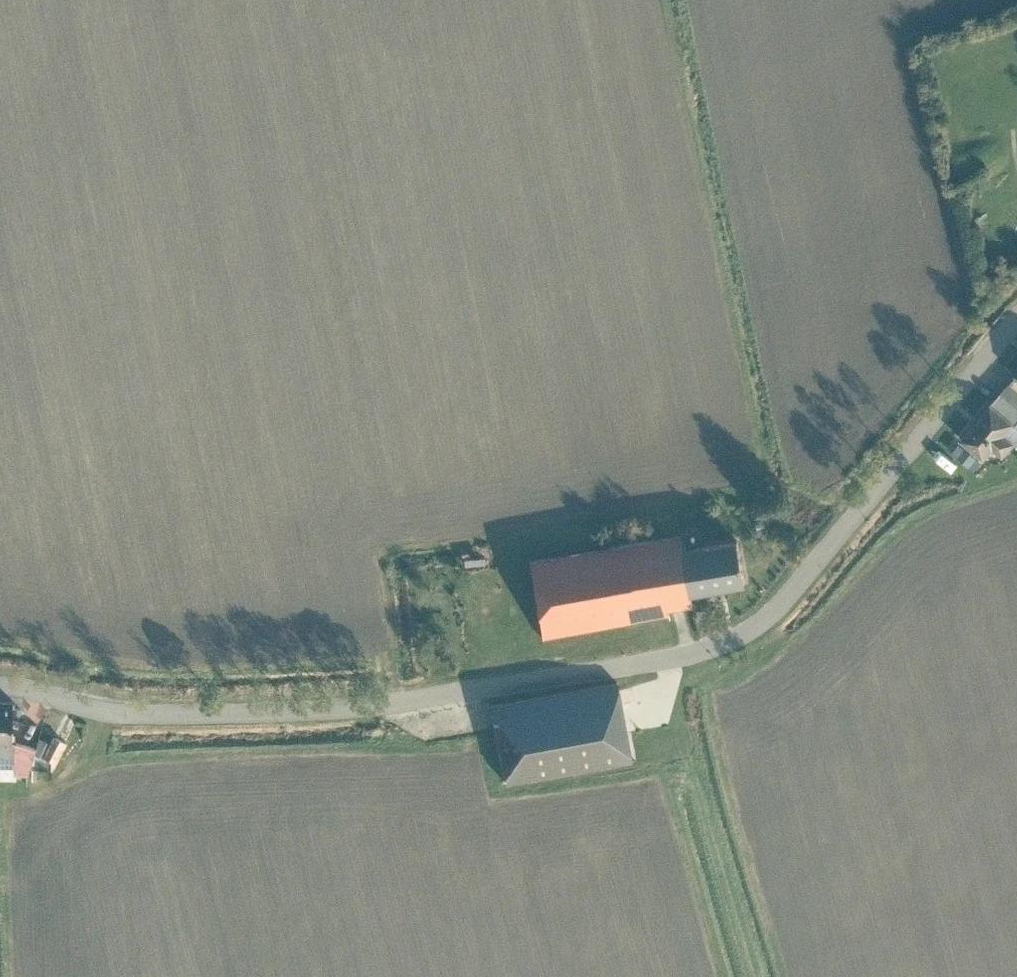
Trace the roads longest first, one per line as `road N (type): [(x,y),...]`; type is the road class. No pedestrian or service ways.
road 1 (residential): [(1016,320),(769,621),(690,655),(516,684),(238,713),(109,715),(0,692)]

